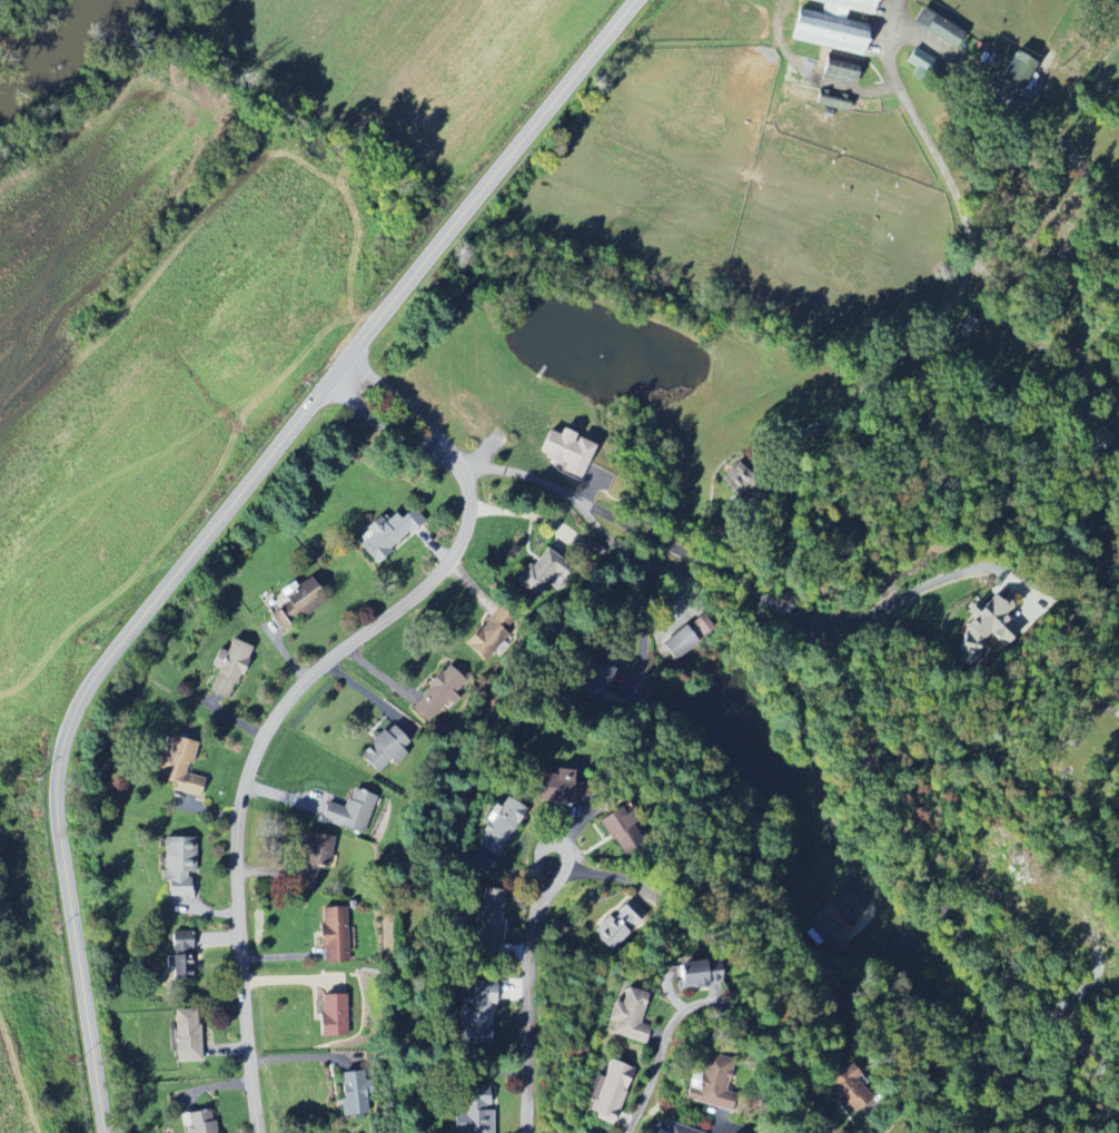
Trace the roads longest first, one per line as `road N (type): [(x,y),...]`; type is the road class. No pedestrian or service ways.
road 1 (tertiary): [(108,1132),(57,796),(73,715),(637,0)]
road 2 (residential): [(259,1132),(237,843),(248,779),(295,693),(452,559),(472,500),(454,463)]
road 3 (residential): [(811,628),(782,535),(790,466),(841,395),(967,263),(963,208),(892,71),(901,0)]
road 4 (residential): [(1118,1078),(955,929),(875,785),(811,628)]
road 5 (residential): [(820,794),(771,658),(723,595),(621,551),(541,481),(502,471),(464,475)]
road 6 (residential): [(623,1132),(662,1024),(672,1007),(700,998),(765,1033),(802,1082),(824,1132)]
road 7 (residential): [(564,494),(716,568),(811,628)]
road 8 (residential): [(527,1132),(533,938),(568,860)]
road 9 (residential): [(454,463),(406,403),(348,359)]
road 10 (residential): [(328,385),(454,463)]

